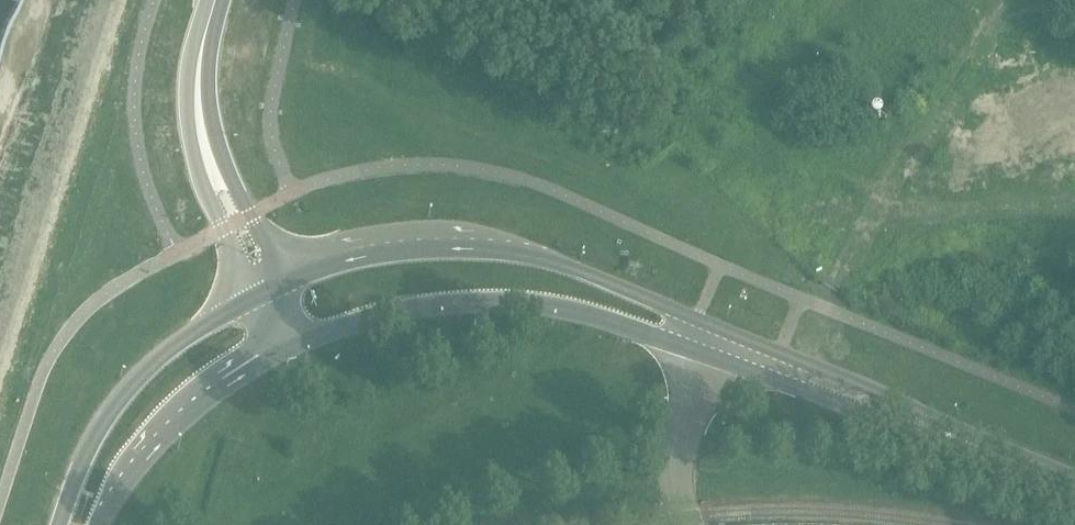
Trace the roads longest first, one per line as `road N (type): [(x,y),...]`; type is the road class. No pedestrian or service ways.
road 1 (tertiary): [(706,336),(665,307),(536,253),(448,243),(346,261),(279,289)]
road 2 (tertiary): [(287,349),(408,308),(530,300),(654,336),(706,336)]
road 3 (tertiary): [(1074,487),(706,336)]
road 4 (secondary): [(253,299),(137,376),(90,452),(64,524)]
road 5 (secondary): [(99,524),(169,434),(287,349)]
road 6 (secondary): [(279,289),(235,187),(206,149)]
road 7 (secondary): [(206,149),(212,197),(253,299)]
road 8 (secondary): [(206,149),(197,77),(213,0)]

